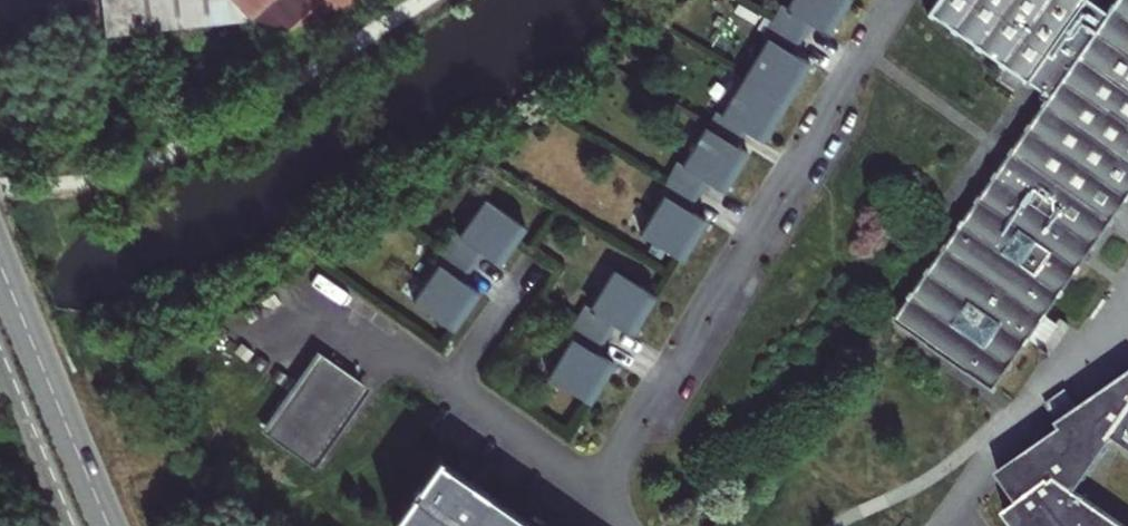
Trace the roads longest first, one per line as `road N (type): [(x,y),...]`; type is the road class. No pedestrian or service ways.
road 1 (residential): [(0,264),(109,525)]

